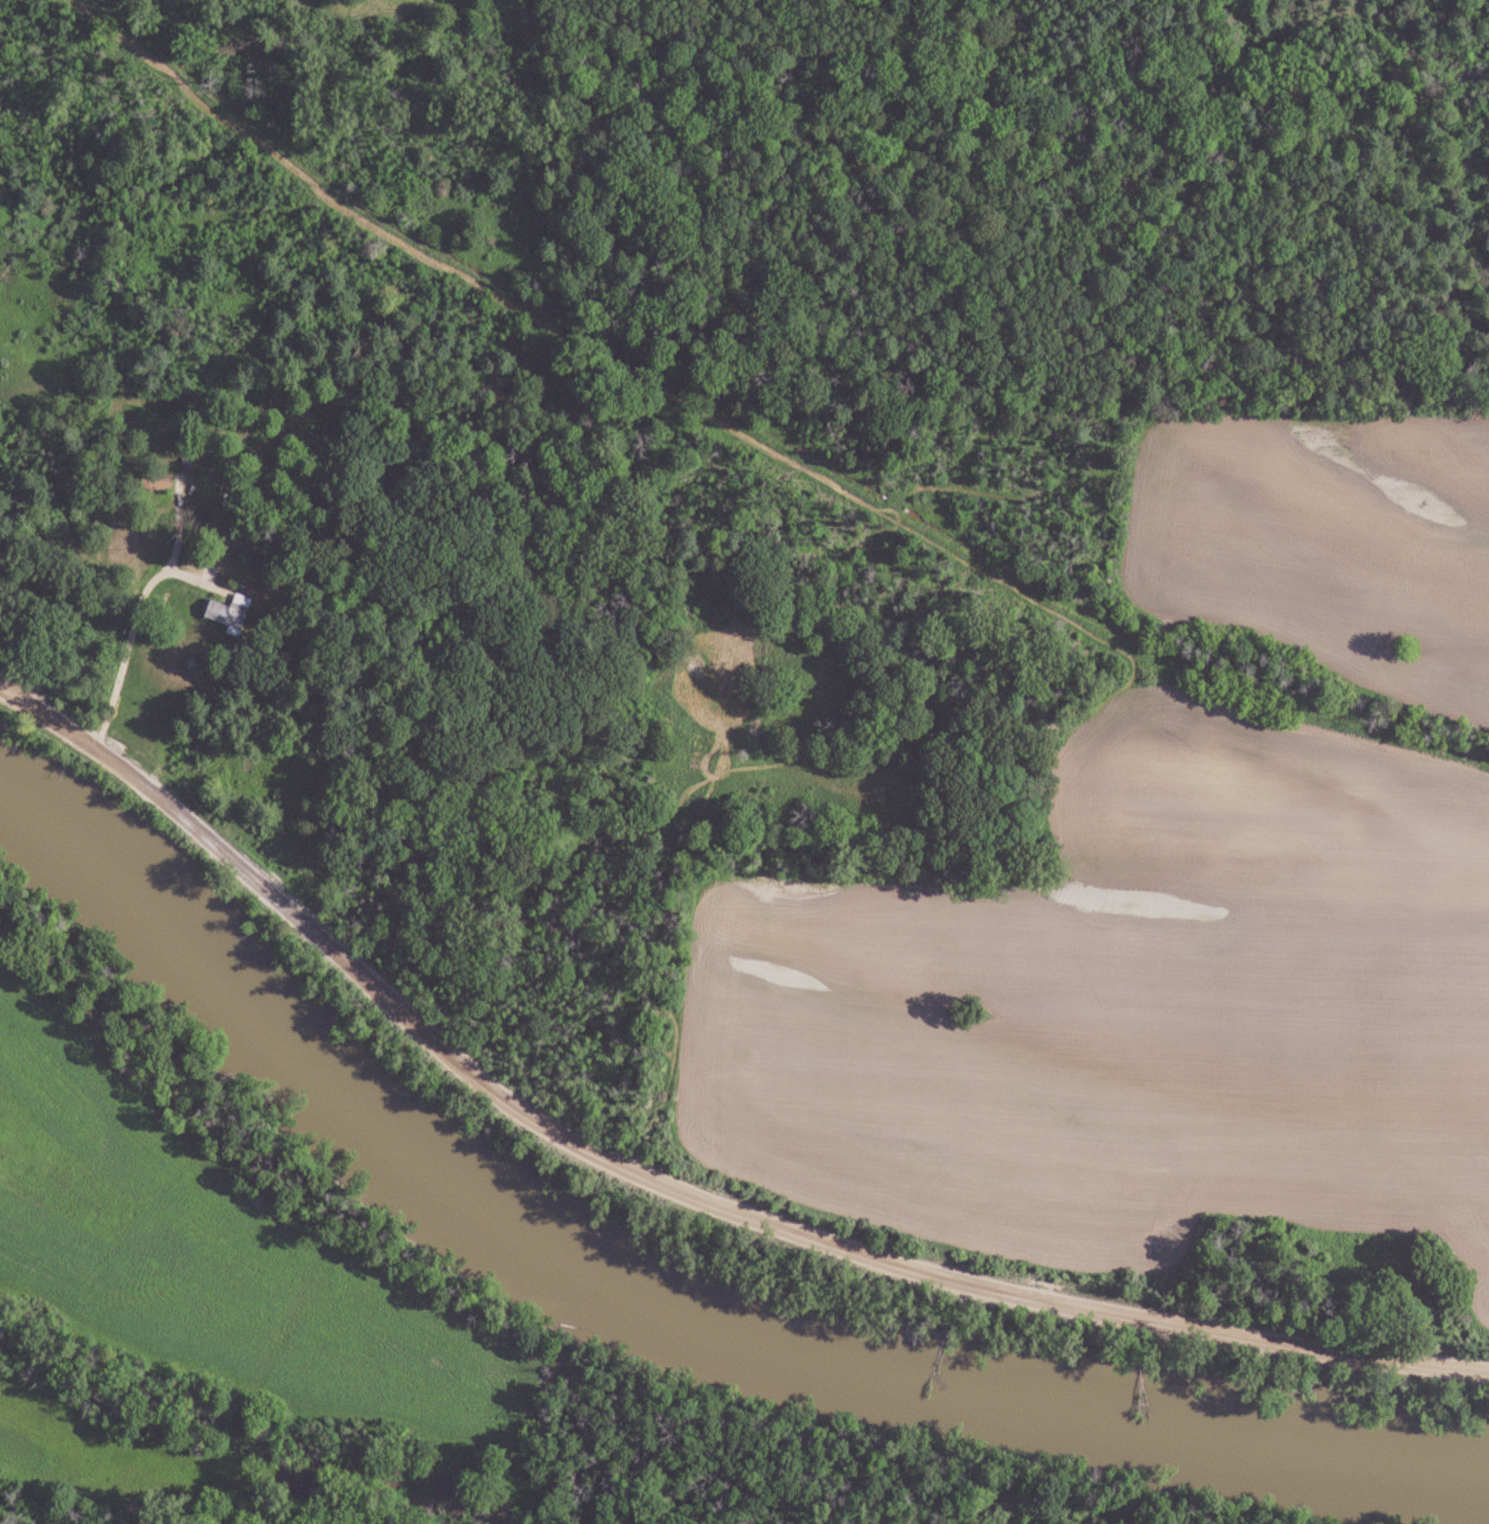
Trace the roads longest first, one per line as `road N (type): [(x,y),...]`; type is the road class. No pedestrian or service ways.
road 1 (residential): [(0,689),(191,822),(464,1070),(613,1166),(914,1269),(1330,1352),(1488,1373)]
road 2 (track): [(639,1177),(675,1030),(653,986),(660,874),(690,808),(732,757),(738,655),(751,620),(785,584),(868,538),(907,496),(929,489),(1018,497),(1143,477),(1173,434),(1209,423),(1488,426)]
road 3 (track): [(0,1460),(113,1492),(182,1498),(216,1481),(252,1402),(265,1391),(466,1442),(501,1442),(532,1408),(531,1374),(500,1343),(252,1207),(0,958)]
road 4 (track): [(72,0),(348,216),(890,515)]

